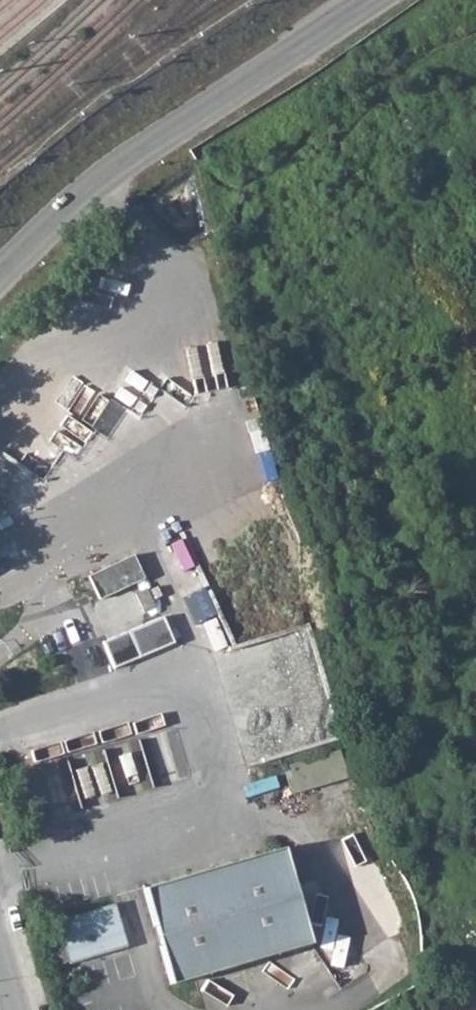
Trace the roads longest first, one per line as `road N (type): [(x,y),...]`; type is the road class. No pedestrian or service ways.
road 1 (residential): [(369,0),(108,171),(0,270)]

